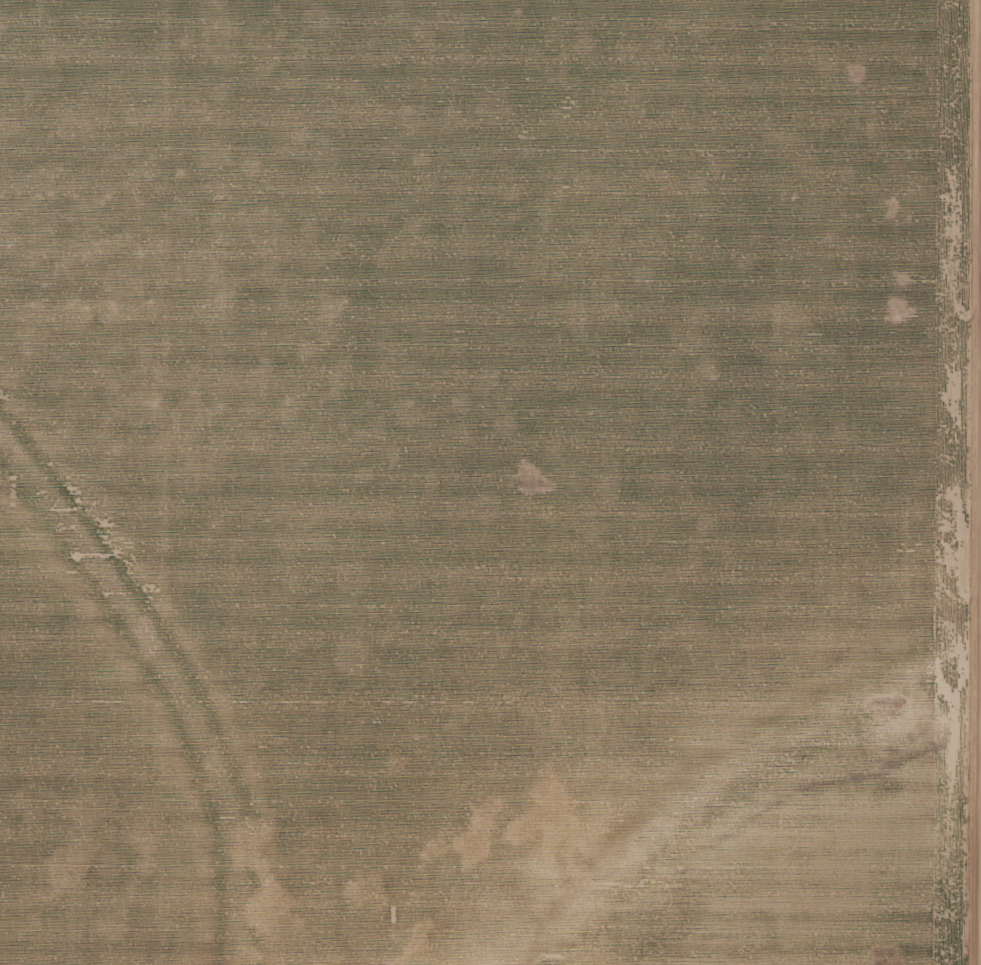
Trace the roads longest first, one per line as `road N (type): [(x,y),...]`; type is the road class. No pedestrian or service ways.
road 1 (residential): [(980,893),(944,322),(954,0)]

